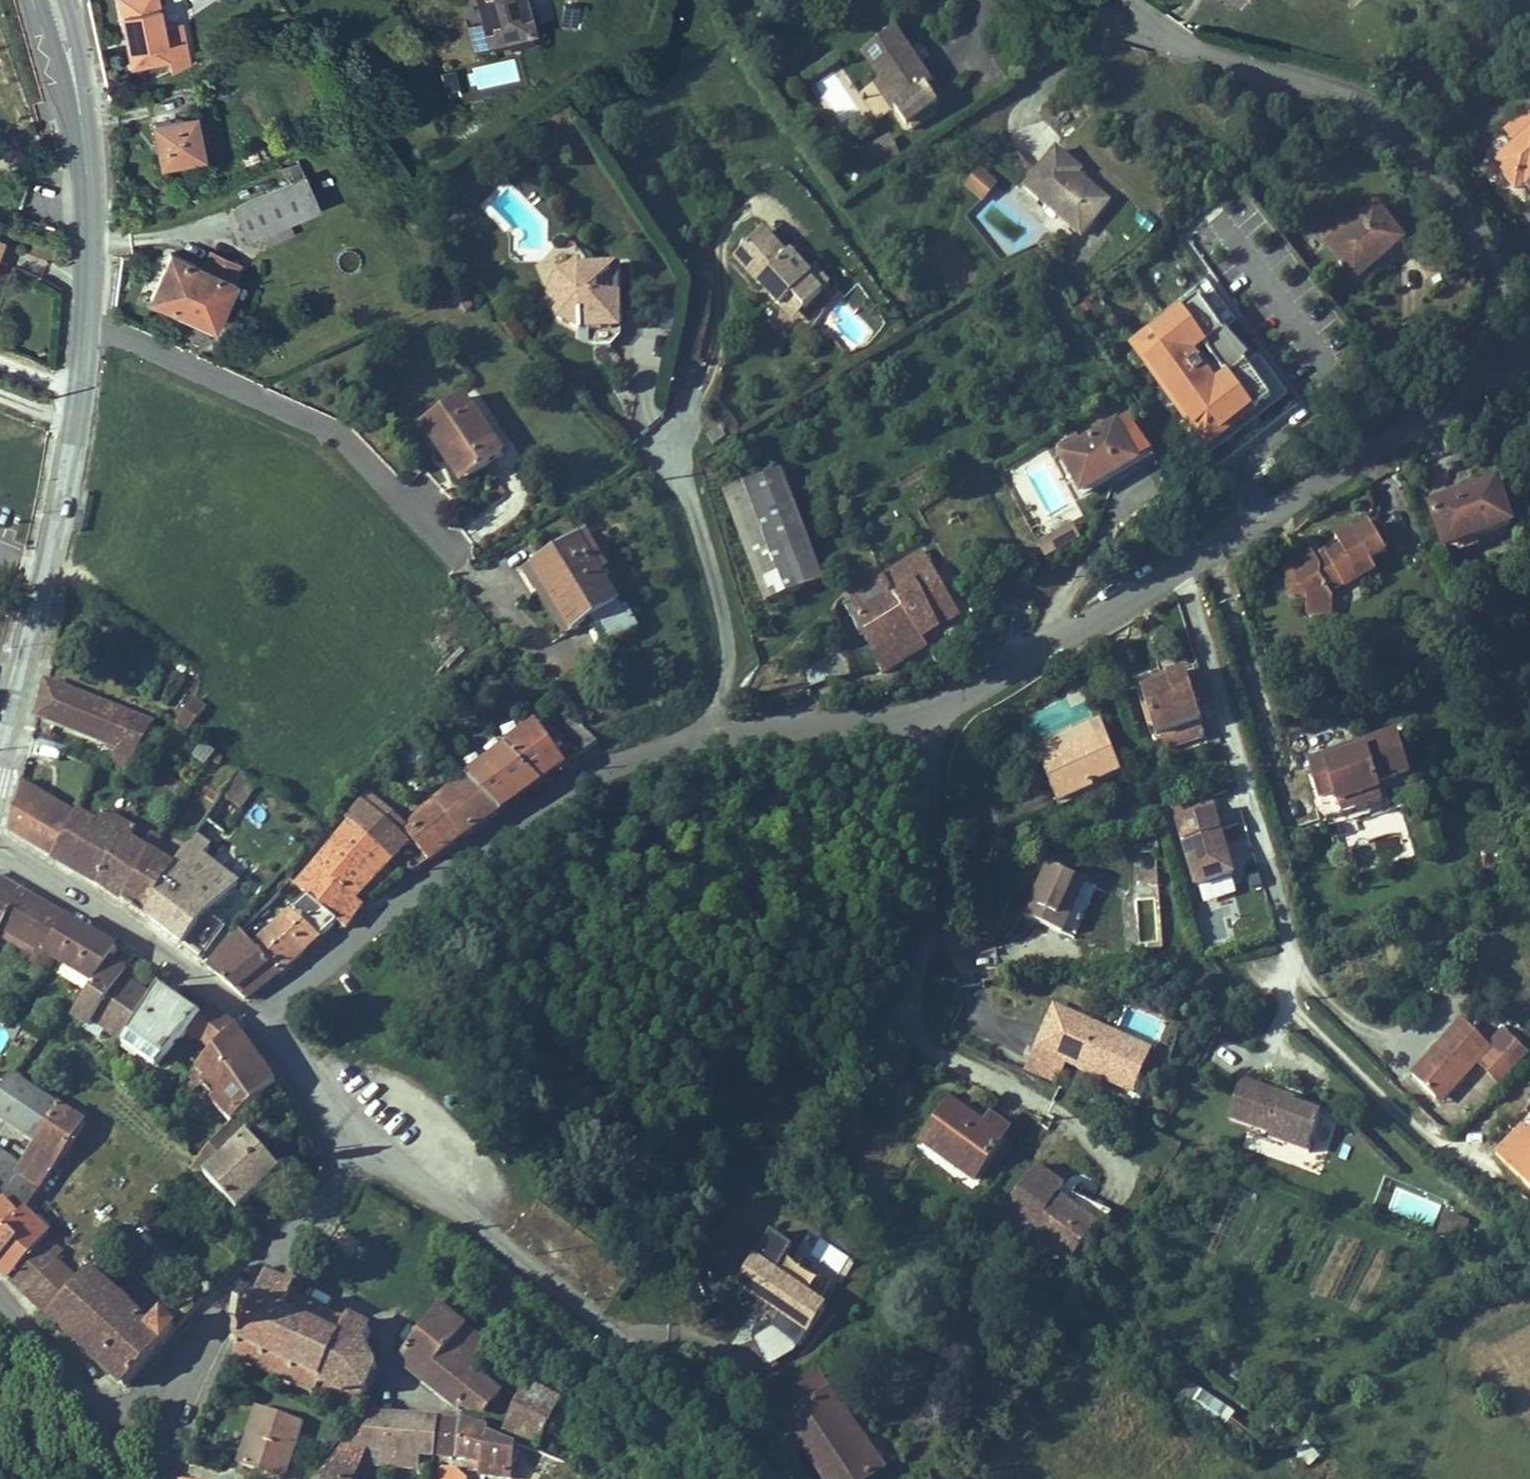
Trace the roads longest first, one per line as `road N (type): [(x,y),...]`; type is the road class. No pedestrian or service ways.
road 1 (residential): [(1121,0),(1153,33),(1376,110),(1406,140),(1458,211),(1483,263),(1490,325),(1479,385)]
road 2 (residential): [(256,1026),(403,904),(592,775),(690,742)]
road 3 (residential): [(771,1478),(702,1407),(379,1140)]
road 4 (residential): [(1048,1111),(942,1056),(925,1036),(928,716)]
road 5 (residential): [(87,328),(332,435),(467,570)]
road 6 (residential): [(1184,568),(1288,942),(1278,986)]
road 7 (residential): [(702,376),(678,458),(727,644),(718,702),(690,742)]
road 8 (tertiary): [(79,393),(0,757)]
road 9 (residential): [(1184,568),(1479,385)]
road 10 (tertiary): [(51,0),(83,140),(87,328)]
road 11 (residential): [(0,854),(126,931),(256,1026)]
road 12 (residential): [(928,716),(1184,568)]
road 13 (residential): [(264,1274),(375,1323),(387,1340),(387,1375),(399,1394),(438,1414)]
road 14 (residential): [(690,742),(928,716)]
road 15 (residential): [(379,1140),(264,1274)]
road 16 (residential): [(256,1026),(379,1140)]
road 17 (residential): [(0,1305),(110,1421)]
road 18 (residential): [(264,1274),(186,1380)]

